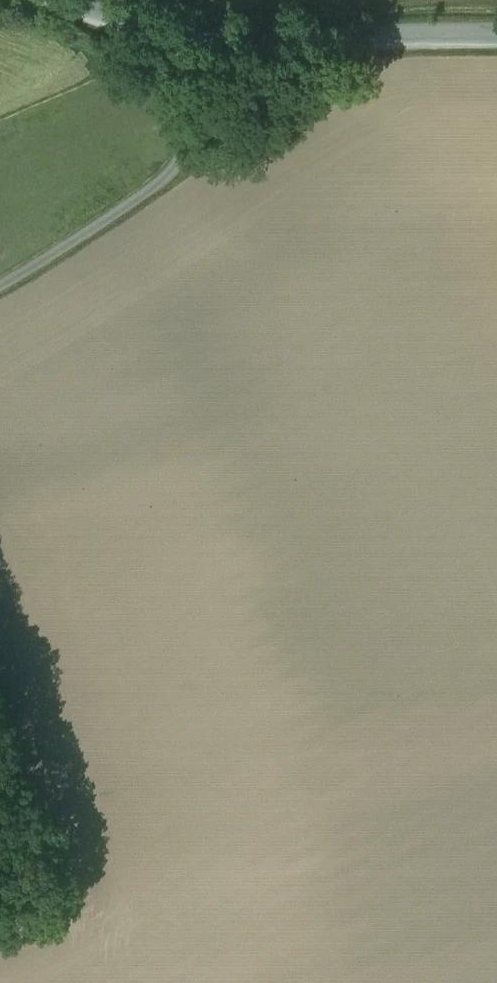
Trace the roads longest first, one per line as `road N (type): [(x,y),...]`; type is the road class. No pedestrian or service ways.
road 1 (residential): [(496,40),(176,44),(54,0)]

